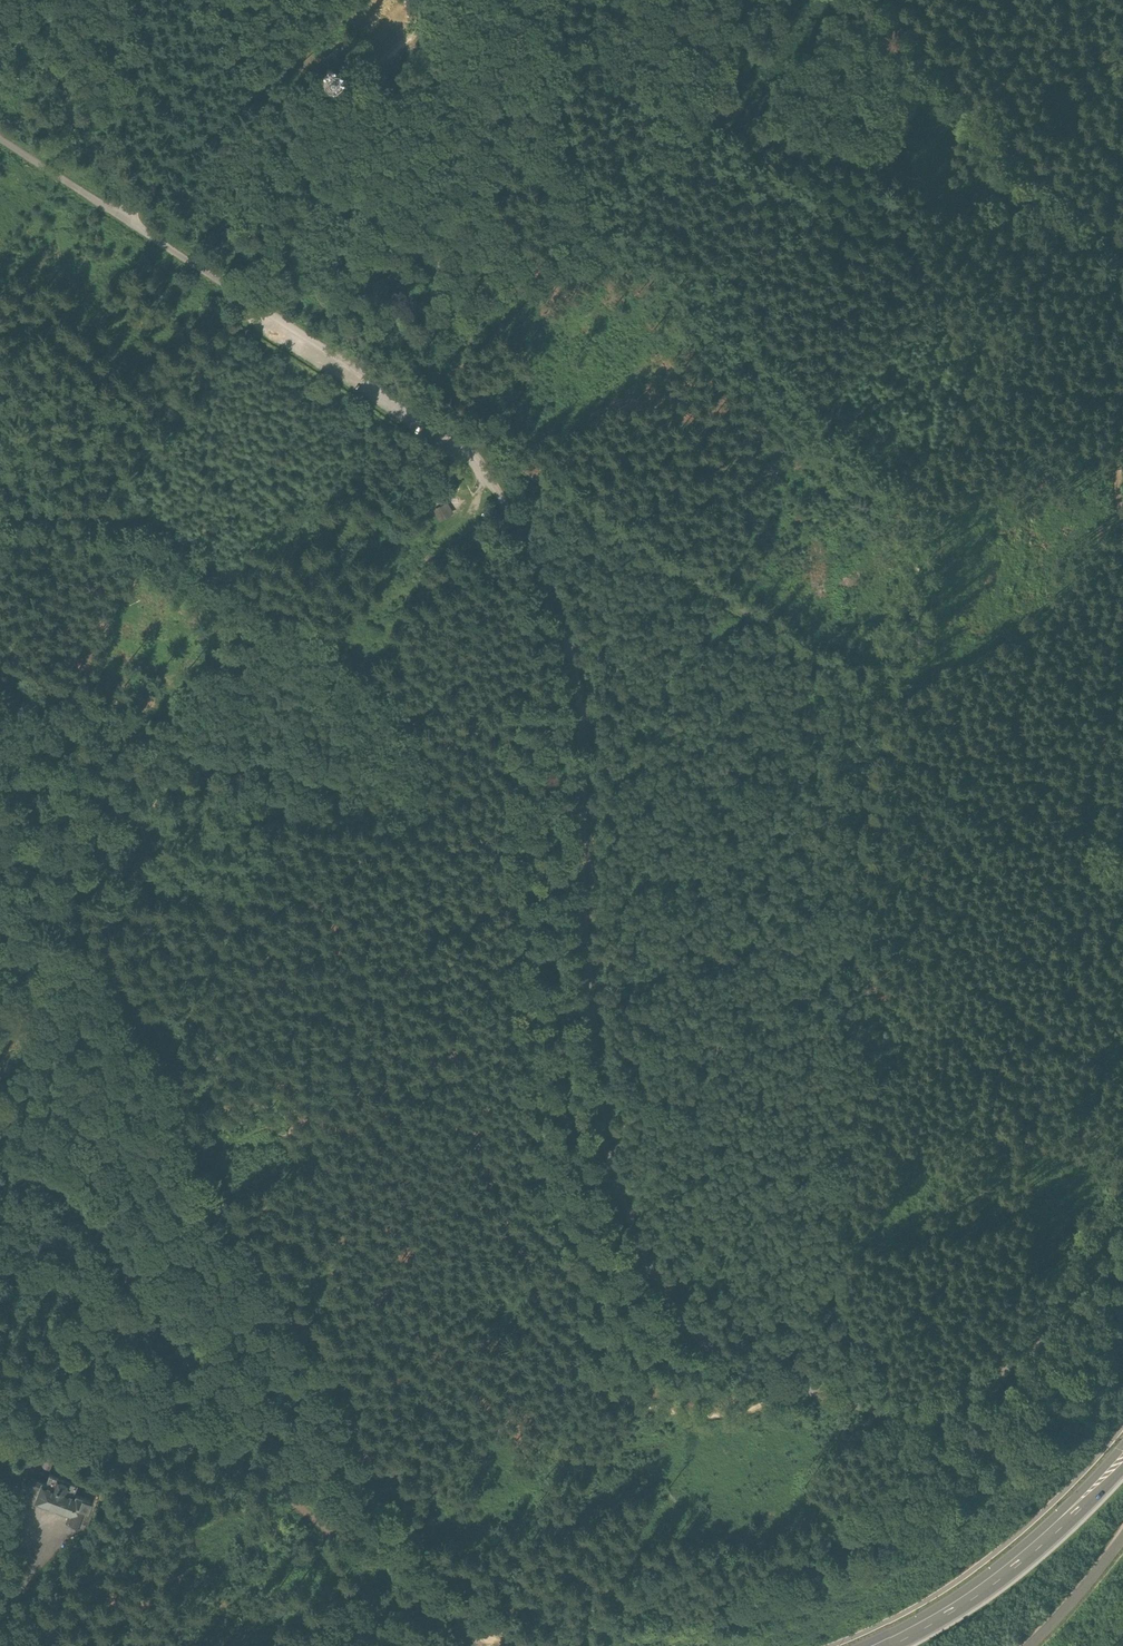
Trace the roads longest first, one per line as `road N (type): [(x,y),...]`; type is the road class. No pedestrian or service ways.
road 1 (track): [(0,504),(100,514),(161,542),(352,654),(400,696),(428,771),(425,905),(451,1049),(551,1325),(587,1375),(627,1400),(730,1415),(834,1366),(949,1271),(1025,1067),(1069,981),(1095,886),(1092,783),(1122,402)]
road 2 (unclassified): [(1122,1226),(1003,1374),(928,1413),(873,1408),(796,1385),(739,1363),(697,1334),(661,1285),(609,1164),(583,910),(581,724),(566,641),(536,563),(457,434),(236,290)]
road 3 (track): [(494,1610),(389,1493),(115,967),(108,927),(144,862),(140,814),(95,788),(0,776)]
road 4 (track): [(0,1162),(48,1181),(84,1213),(260,1463),(293,1497),(414,1583),(457,1626),(493,1633)]
road 5 (track): [(1109,234),(1014,226),(876,166),(715,126),(458,0)]
road 6 (track): [(472,452),(519,469),(870,700),(888,708),(932,698)]
road 7 (track): [(1122,246),(991,121),(886,0)]
road 8 (primary): [(885,1645),(996,1583),(1122,1461)]
road 9 (track): [(932,698),(982,753),(1004,762),(1047,756),(1092,799)]
road 10 (track): [(932,698),(941,538)]
road 11 (unclassified): [(1122,1541),(1033,1645)]

